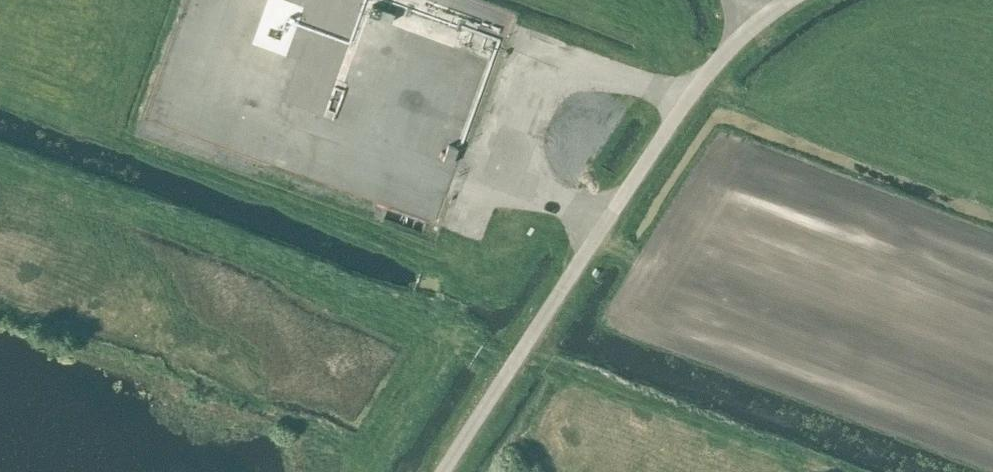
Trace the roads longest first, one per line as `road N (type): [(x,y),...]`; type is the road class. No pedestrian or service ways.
road 1 (unclassified): [(445,471),(699,85),(758,27)]

